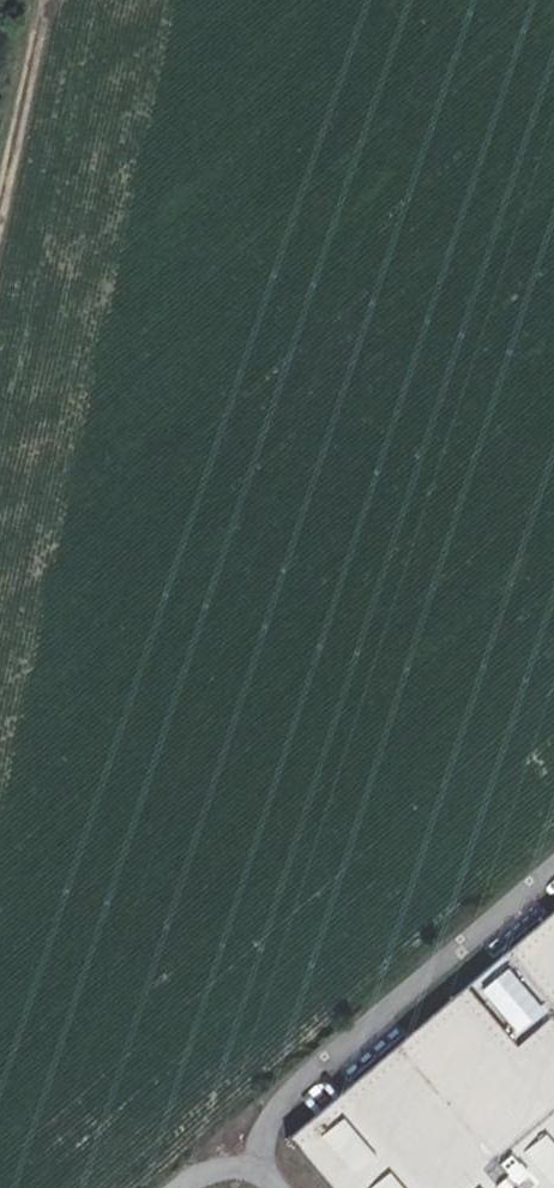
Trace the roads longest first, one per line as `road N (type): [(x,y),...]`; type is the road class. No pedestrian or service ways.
road 1 (track): [(0,246),(53,0)]

